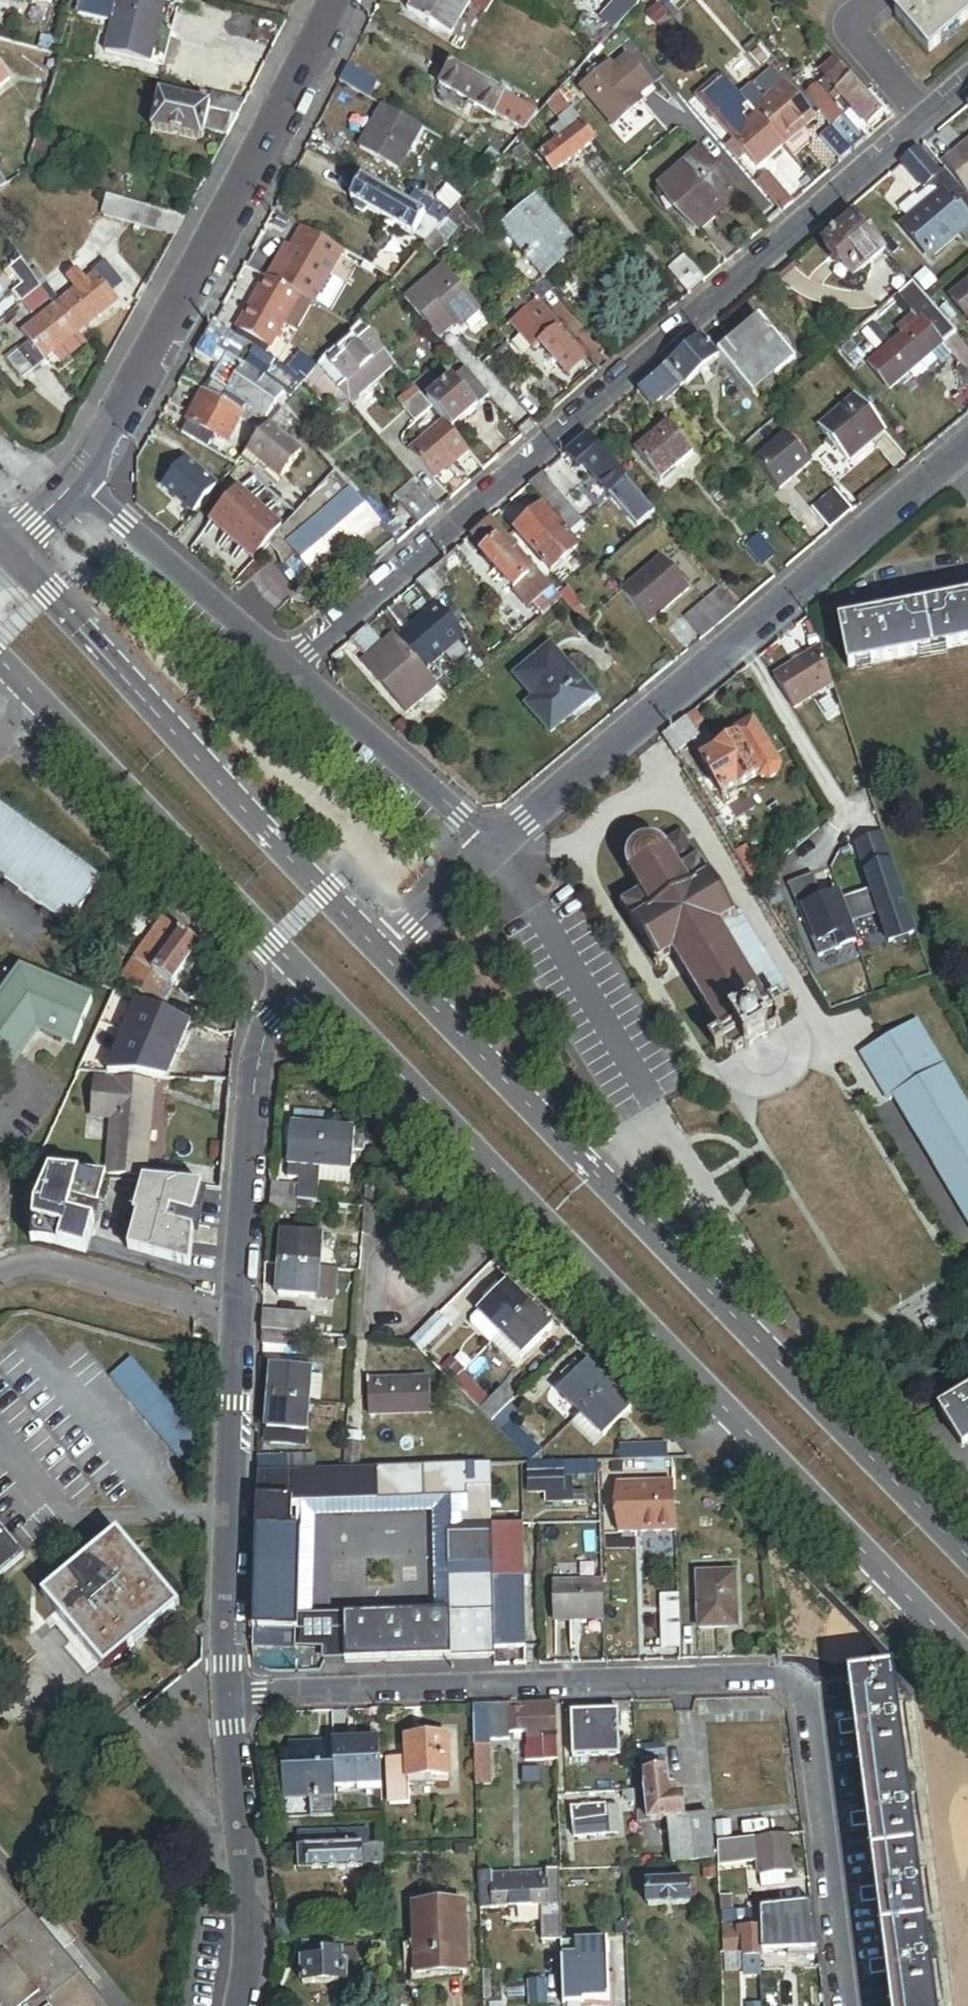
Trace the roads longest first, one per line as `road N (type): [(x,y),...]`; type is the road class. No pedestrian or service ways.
road 1 (secondary): [(304,970),(967,1657)]
road 2 (residential): [(967,78),(288,668)]
road 3 (residential): [(230,1694),(777,1678),(794,1685),(809,1701),(845,2005)]
road 4 (secondary): [(967,1558),(387,958)]
road 5 (residential): [(304,970),(268,1041),(251,1109),(230,1694)]
road 6 (residential): [(497,846),(967,446)]
road 7 (secondary): [(387,958),(9,547)]
road 8 (residential): [(73,484),(339,0)]
road 9 (secondary): [(0,663),(304,970)]
road 10 (residential): [(230,1694),(251,1905),(243,2005)]
road 11 (residential): [(73,484),(288,668)]
road 12 (residential): [(288,668),(497,846)]
road 13 (residential): [(497,846),(387,958)]

